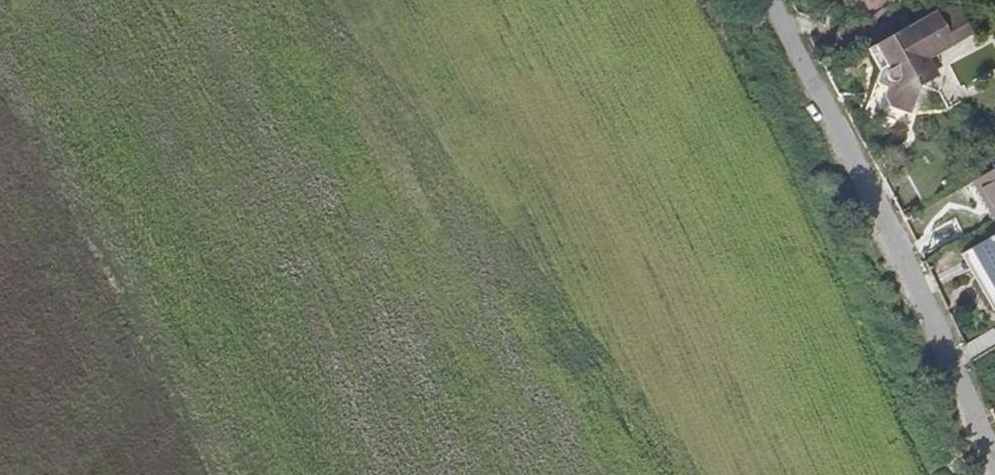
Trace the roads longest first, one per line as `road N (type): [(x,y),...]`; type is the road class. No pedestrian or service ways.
road 1 (residential): [(994,467),(940,332),(766,0)]

